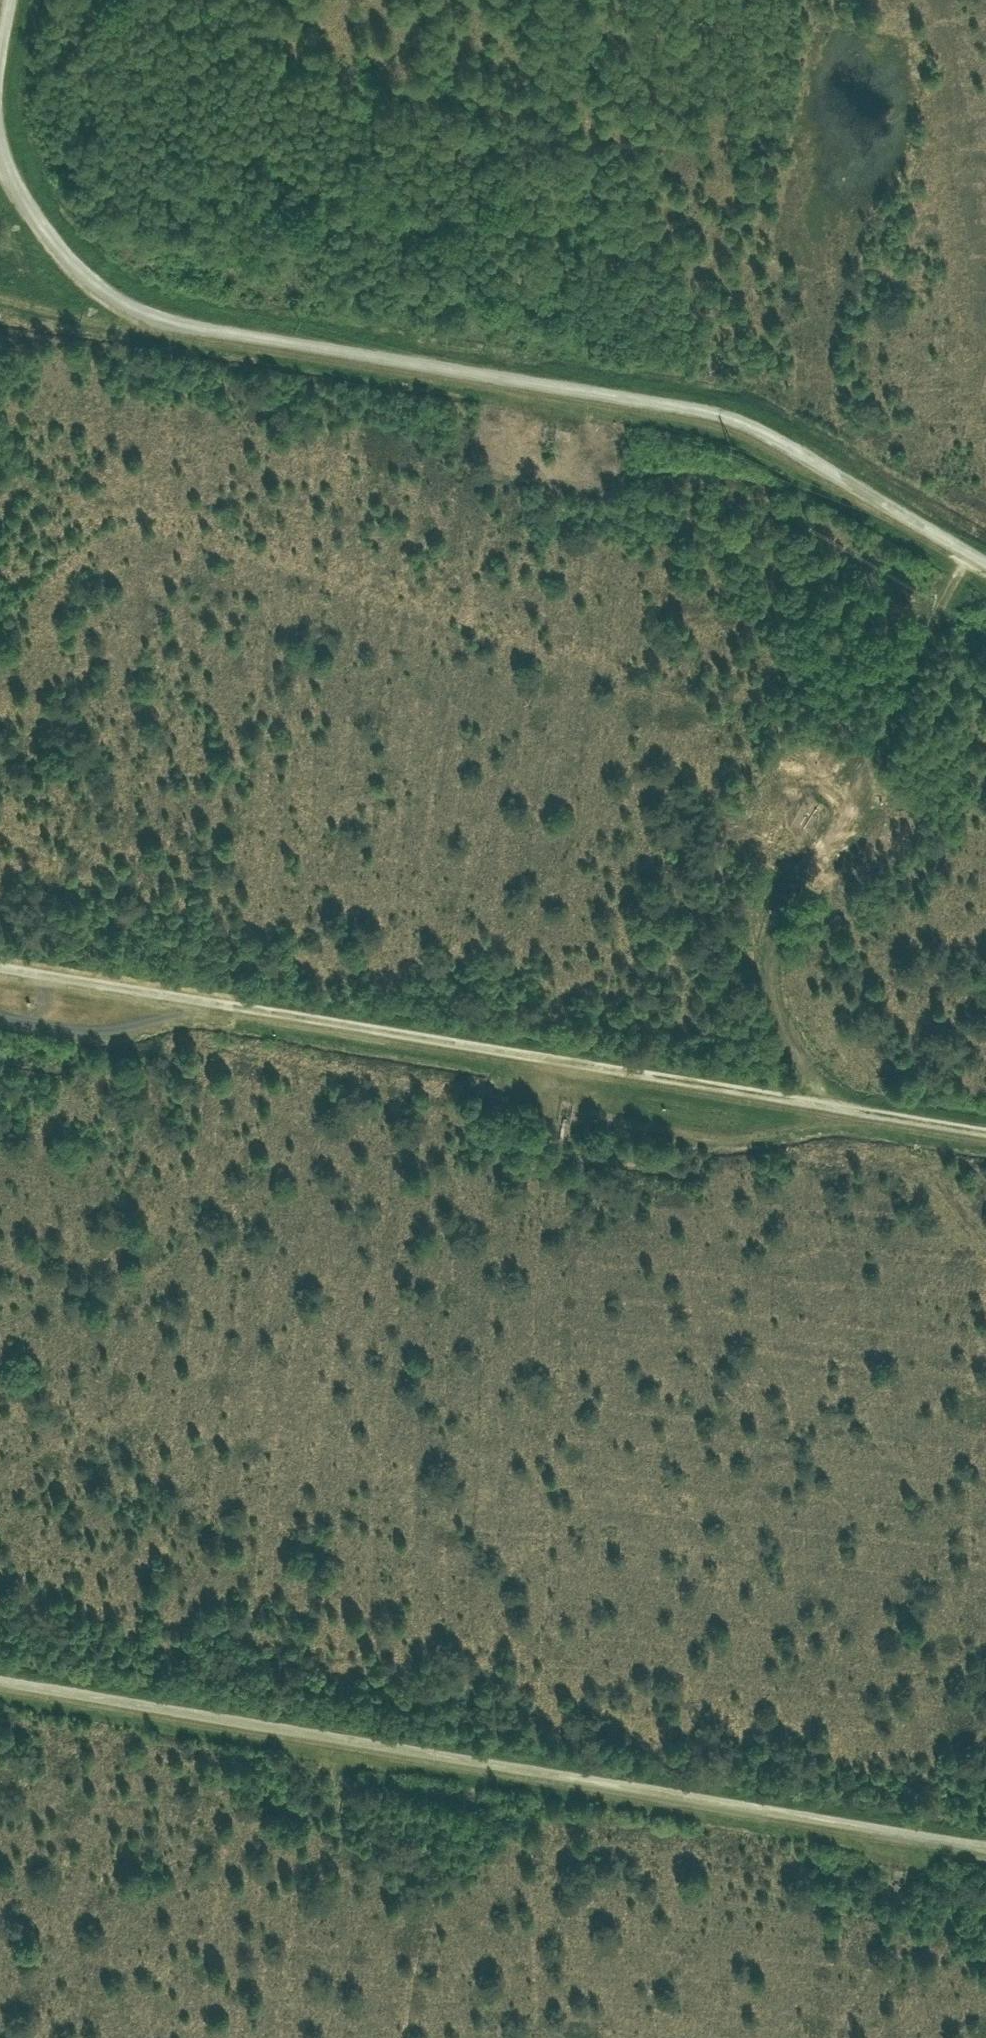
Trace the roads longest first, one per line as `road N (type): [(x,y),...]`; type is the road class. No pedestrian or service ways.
road 1 (track): [(18,0),(5,75),(15,175),(71,261),(109,290),(227,337),(720,414),(776,438),(985,560)]
road 2 (track): [(985,1846),(0,1676)]
road 3 (track): [(0,961),(985,1129)]
road 4 (track): [(975,554),(802,865),(772,954),(774,999),(835,1103)]
road 5 (track): [(854,1106),(727,1143),(579,1123)]
road 6 (track): [(223,998),(137,1020),(0,1012)]
road 7 (track): [(205,329),(131,322),(0,289)]

